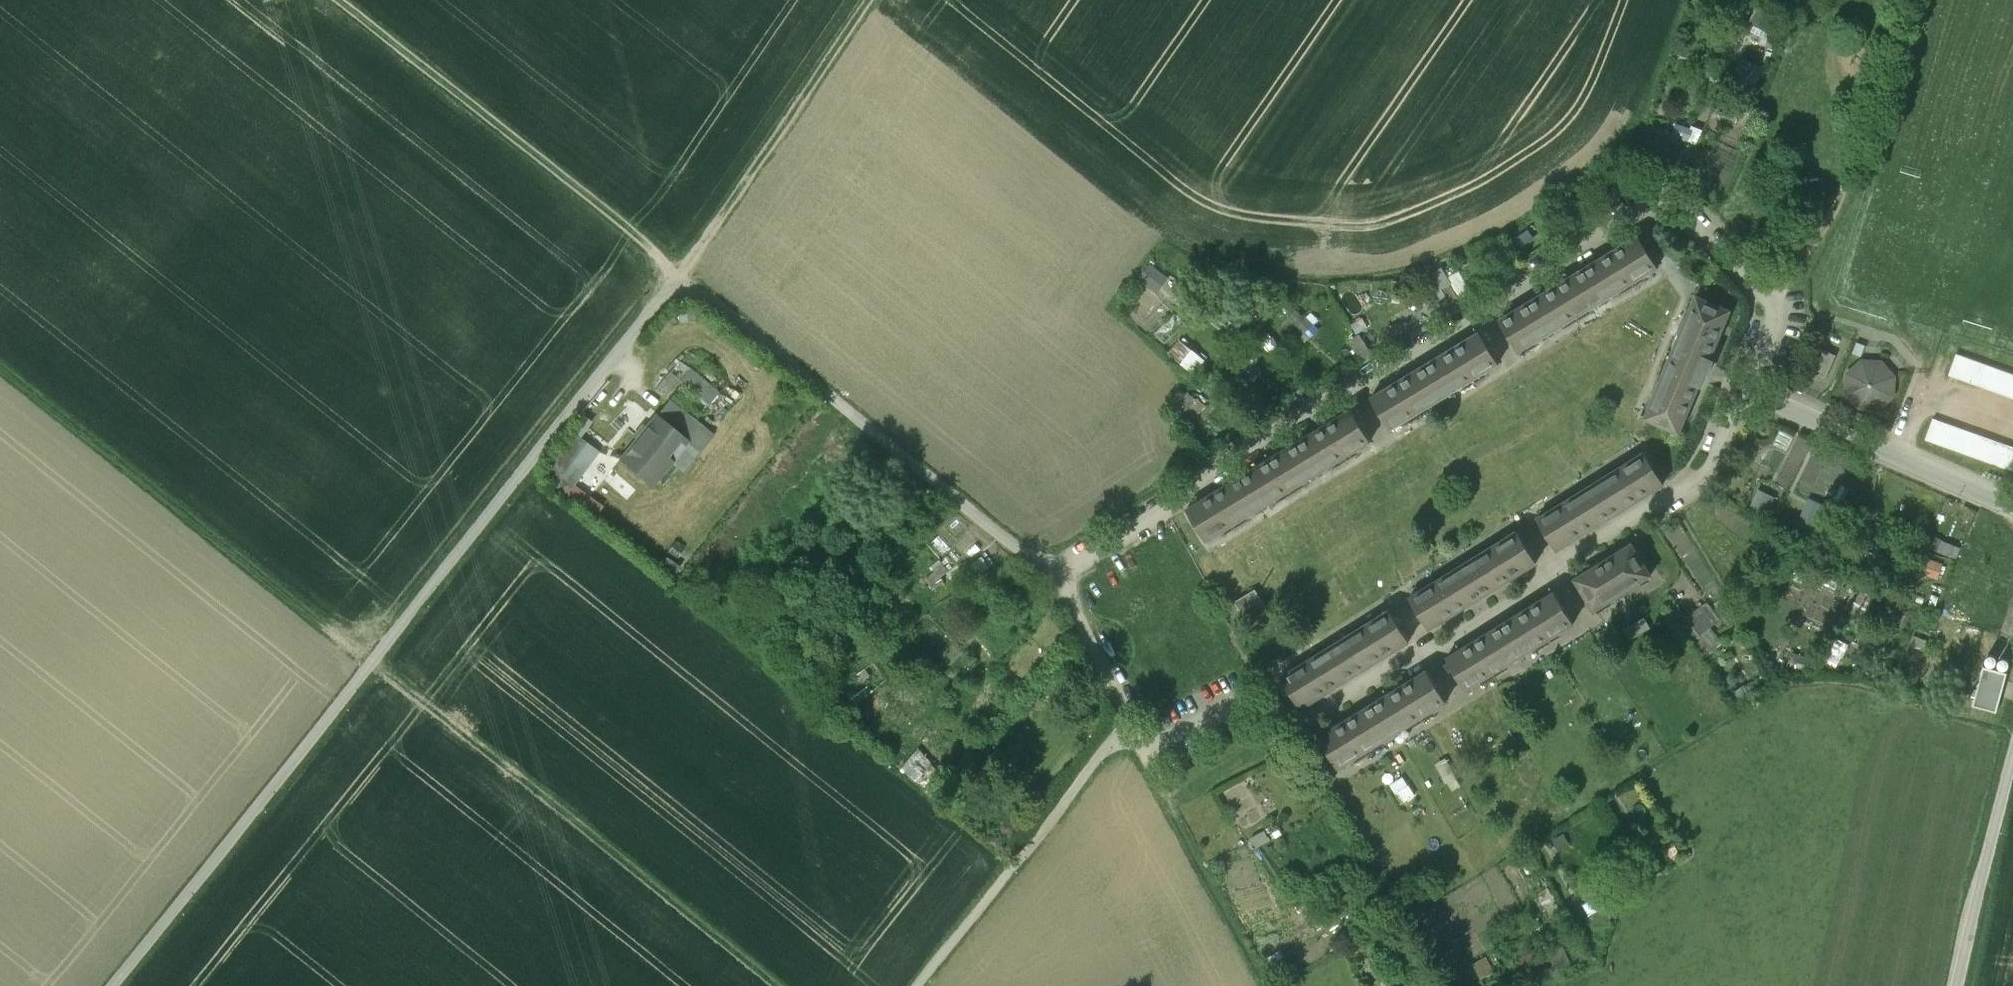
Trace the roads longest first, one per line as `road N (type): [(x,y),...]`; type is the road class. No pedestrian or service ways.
road 1 (residential): [(1128,713),(1059,566),(1650,206),(1681,205),(1764,282),(1770,315),(1751,381)]
road 2 (track): [(683,274),(112,985)]
road 3 (residential): [(1751,381),(1708,463),(1682,485),(1319,713),(1297,716),(1248,687),(1143,739),(1128,713)]
road 4 (track): [(380,645),(789,985)]
road 5 (track): [(683,274),(1017,542),(1059,566)]
road 6 (track): [(0,363),(373,655)]
road 7 (track): [(338,0),(683,274)]
road 8 (residential): [(915,985),(1128,713)]
road 9 (track): [(683,274),(868,0)]
road 10 (residential): [(1751,381),(2012,501)]
road 11 (track): [(1143,739),(1270,985)]
road 12 (residential): [(1957,985),(2012,769)]

